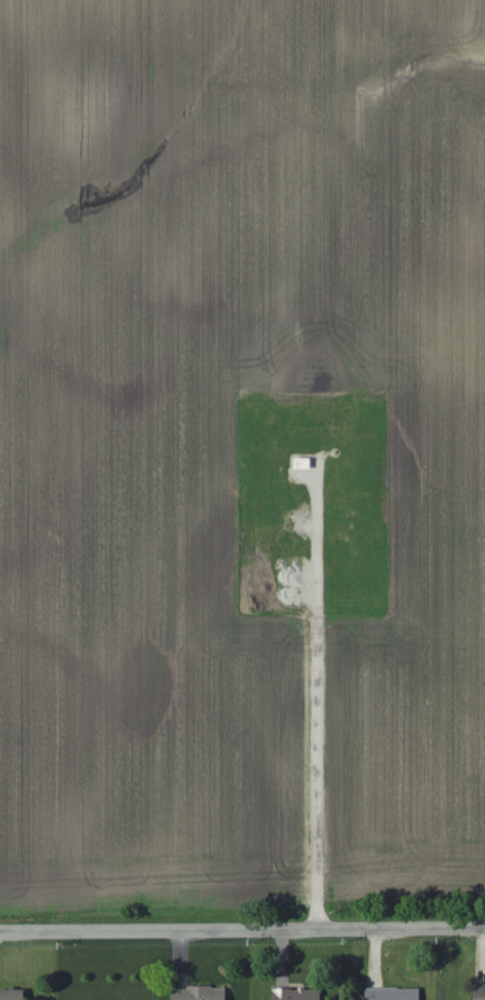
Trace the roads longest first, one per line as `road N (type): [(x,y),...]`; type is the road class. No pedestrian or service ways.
road 1 (residential): [(0,933),(484,927)]

